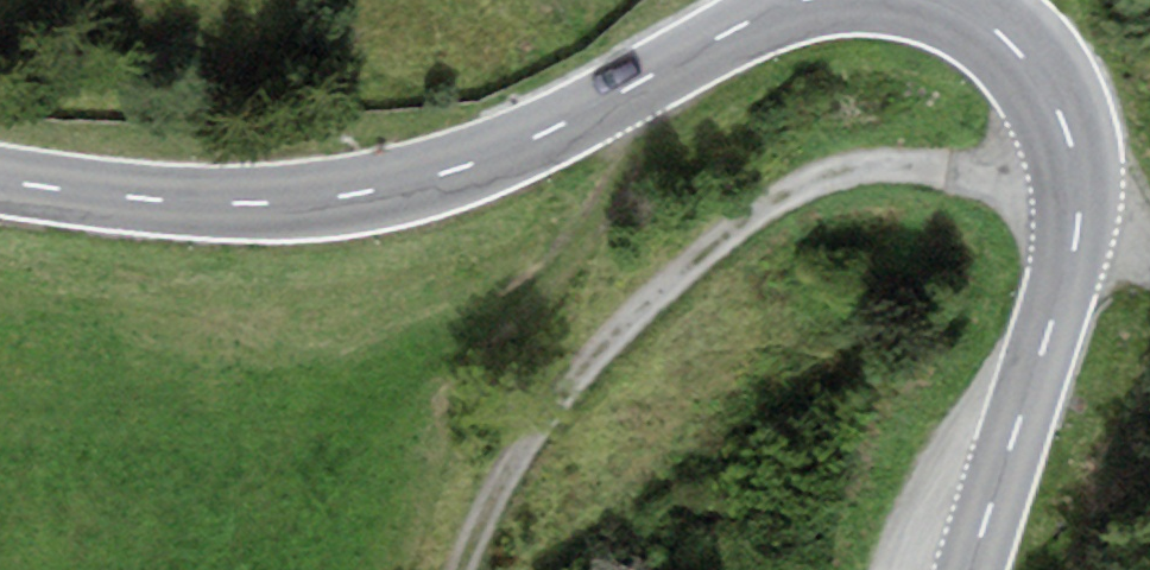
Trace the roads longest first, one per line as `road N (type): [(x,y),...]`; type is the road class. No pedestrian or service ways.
road 1 (track): [(1149,251),(1081,183),(871,163),(798,188),(633,319),(579,374),(535,427),(487,511),(466,569)]
road 2 (primary): [(0,179),(251,204),(400,185),(533,140),(805,0)]
road 3 (primary): [(949,0),(994,28),(1044,83),(1081,183),(1072,263),(972,569)]

